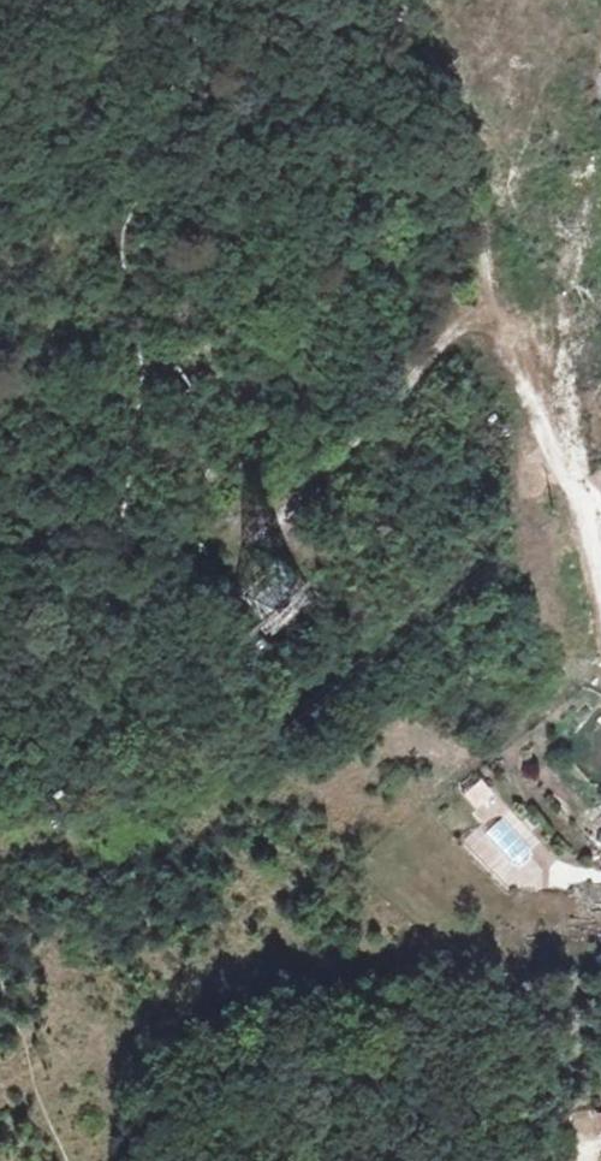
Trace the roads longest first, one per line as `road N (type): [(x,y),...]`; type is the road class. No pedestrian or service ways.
road 1 (track): [(240,566),(285,509),(371,438),(451,339),(476,337),(496,349)]
road 2 (track): [(496,349),(519,379),(592,551),(600,595)]

